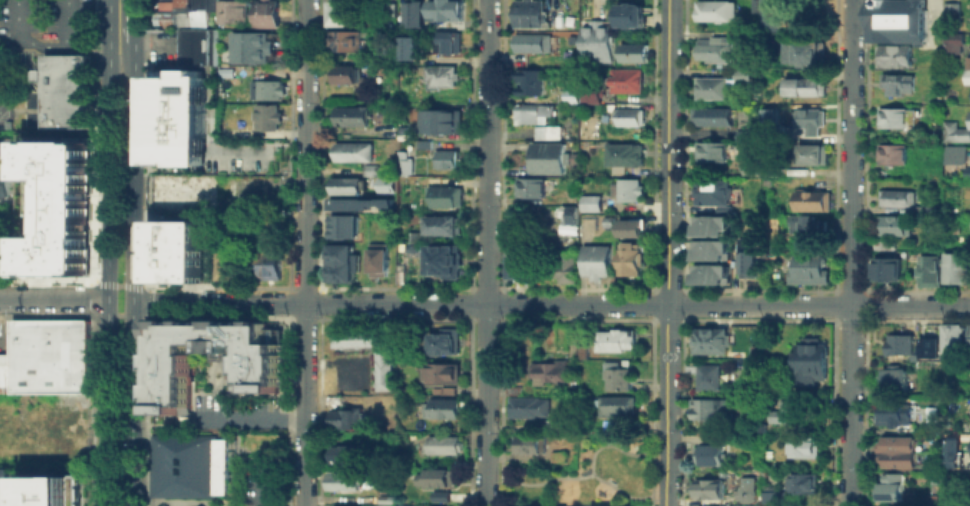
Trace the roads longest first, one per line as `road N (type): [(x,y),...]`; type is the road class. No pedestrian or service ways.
road 1 (residential): [(132,302),(969,306)]
road 2 (primary): [(109,0),(106,505)]
road 3 (tertiary): [(665,505),(668,0)]
road 4 (residential): [(303,505),(306,0)]
road 5 (residential): [(849,505),(852,0)]
road 6 (residential): [(485,505),(488,0)]
road 7 (primary): [(131,505),(134,41)]

